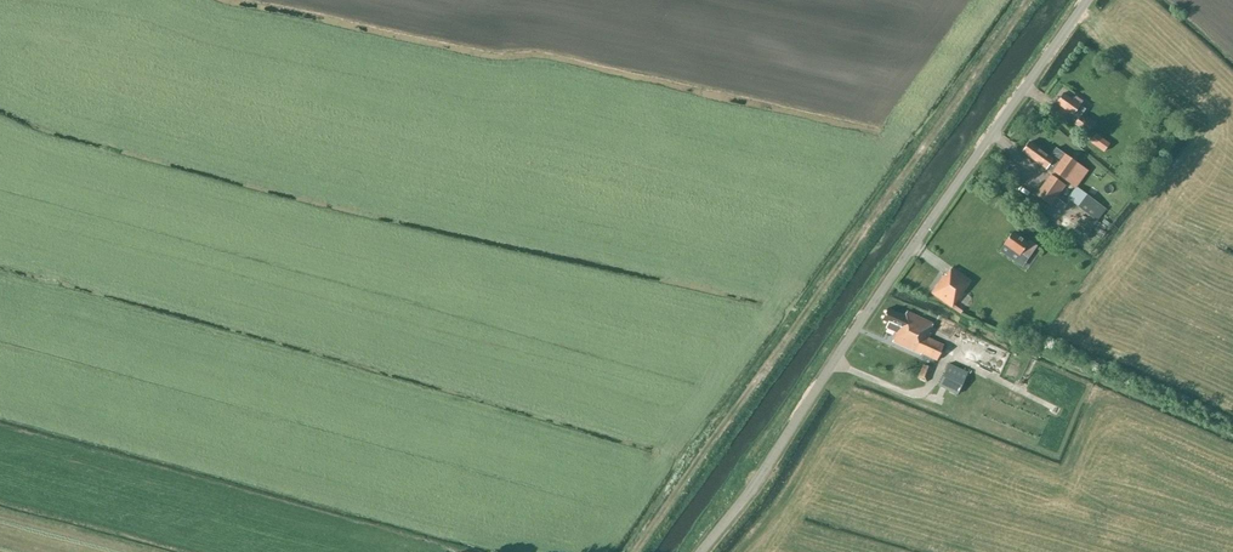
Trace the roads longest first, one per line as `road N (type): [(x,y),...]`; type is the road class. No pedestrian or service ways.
road 1 (unclassified): [(700,551),(1087,0)]

